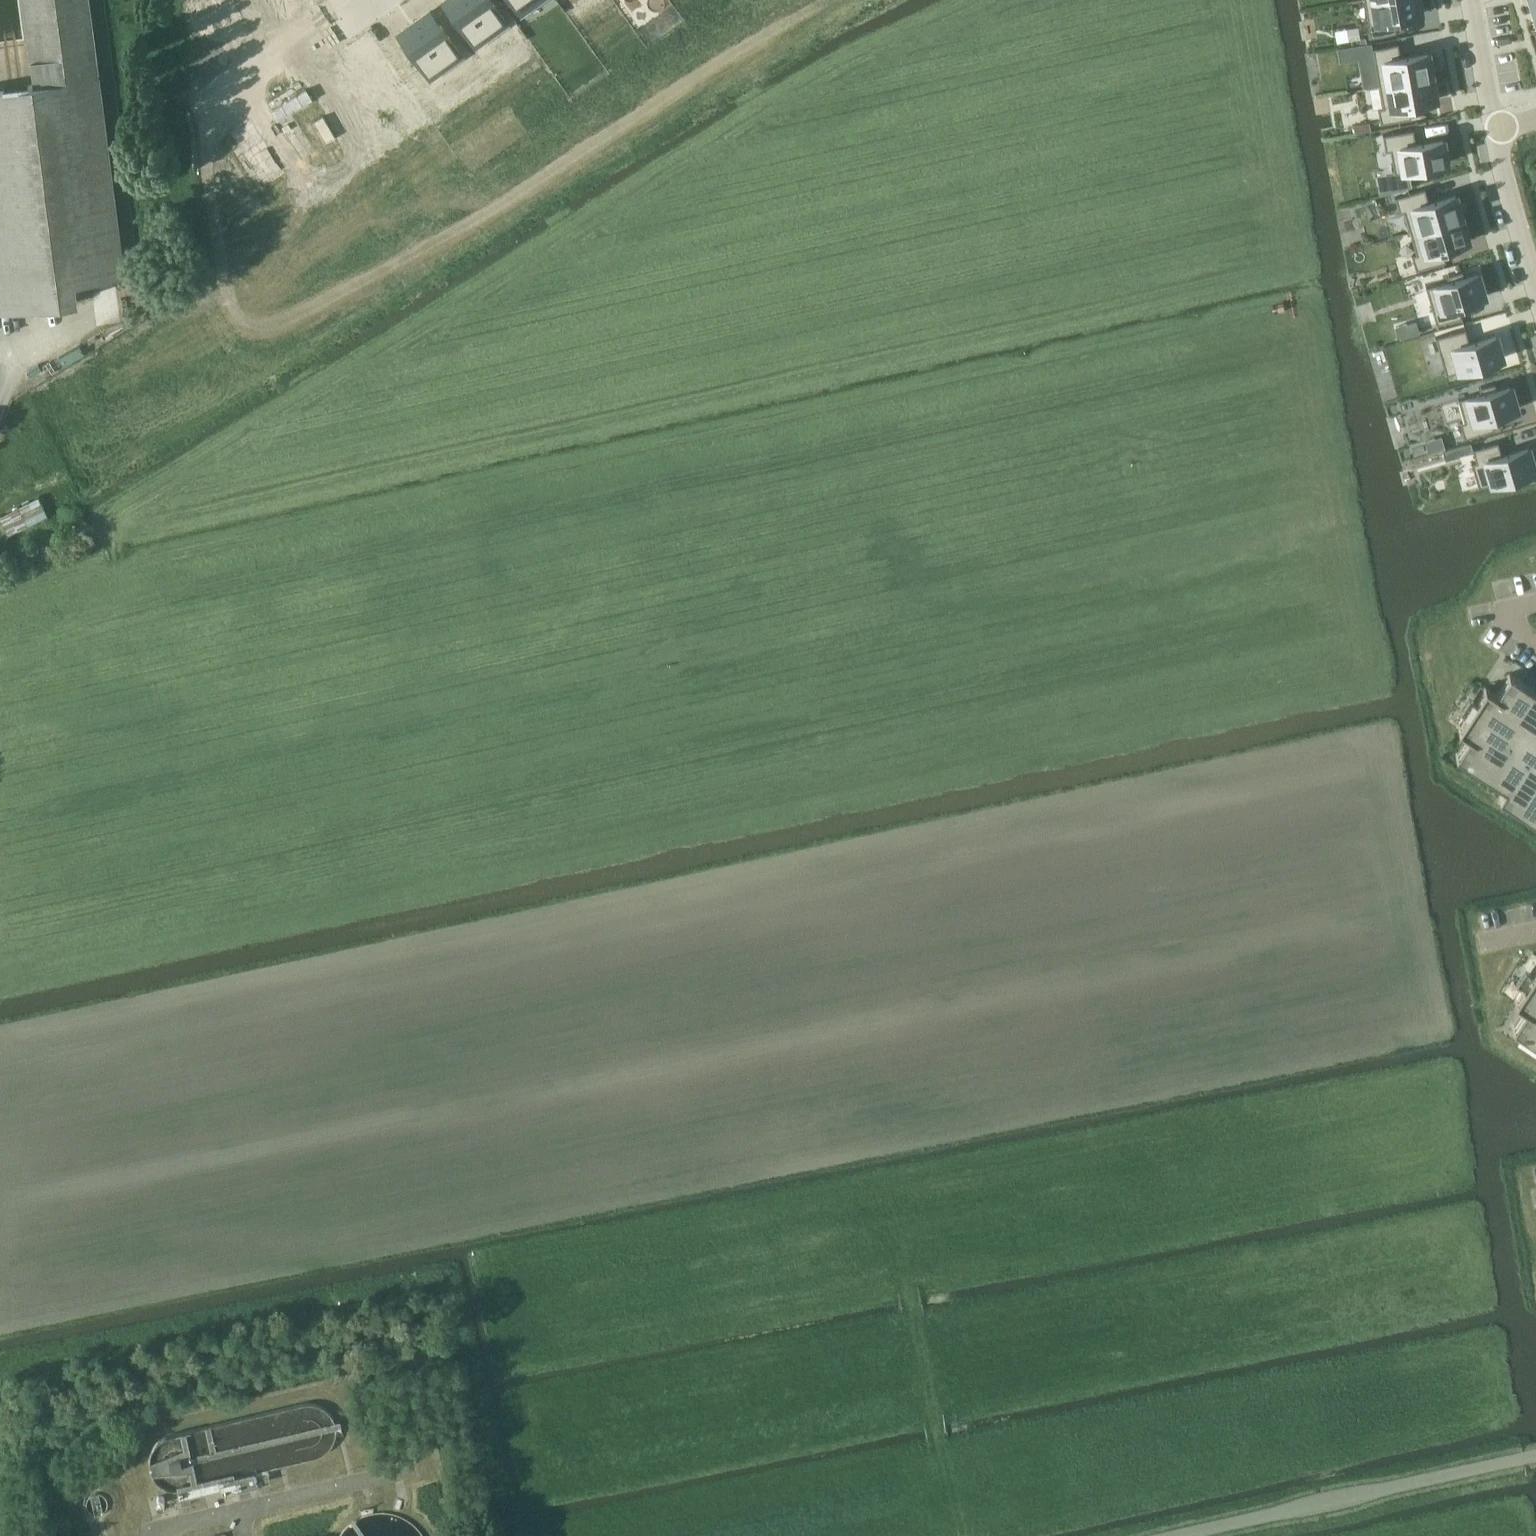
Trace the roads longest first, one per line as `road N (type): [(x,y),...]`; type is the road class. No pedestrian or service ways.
road 1 (unclassified): [(1198,1535),(1535,1459)]
road 2 (residential): [(1495,129),(1535,279)]
road 3 (residential): [(1473,0),(1495,129)]

